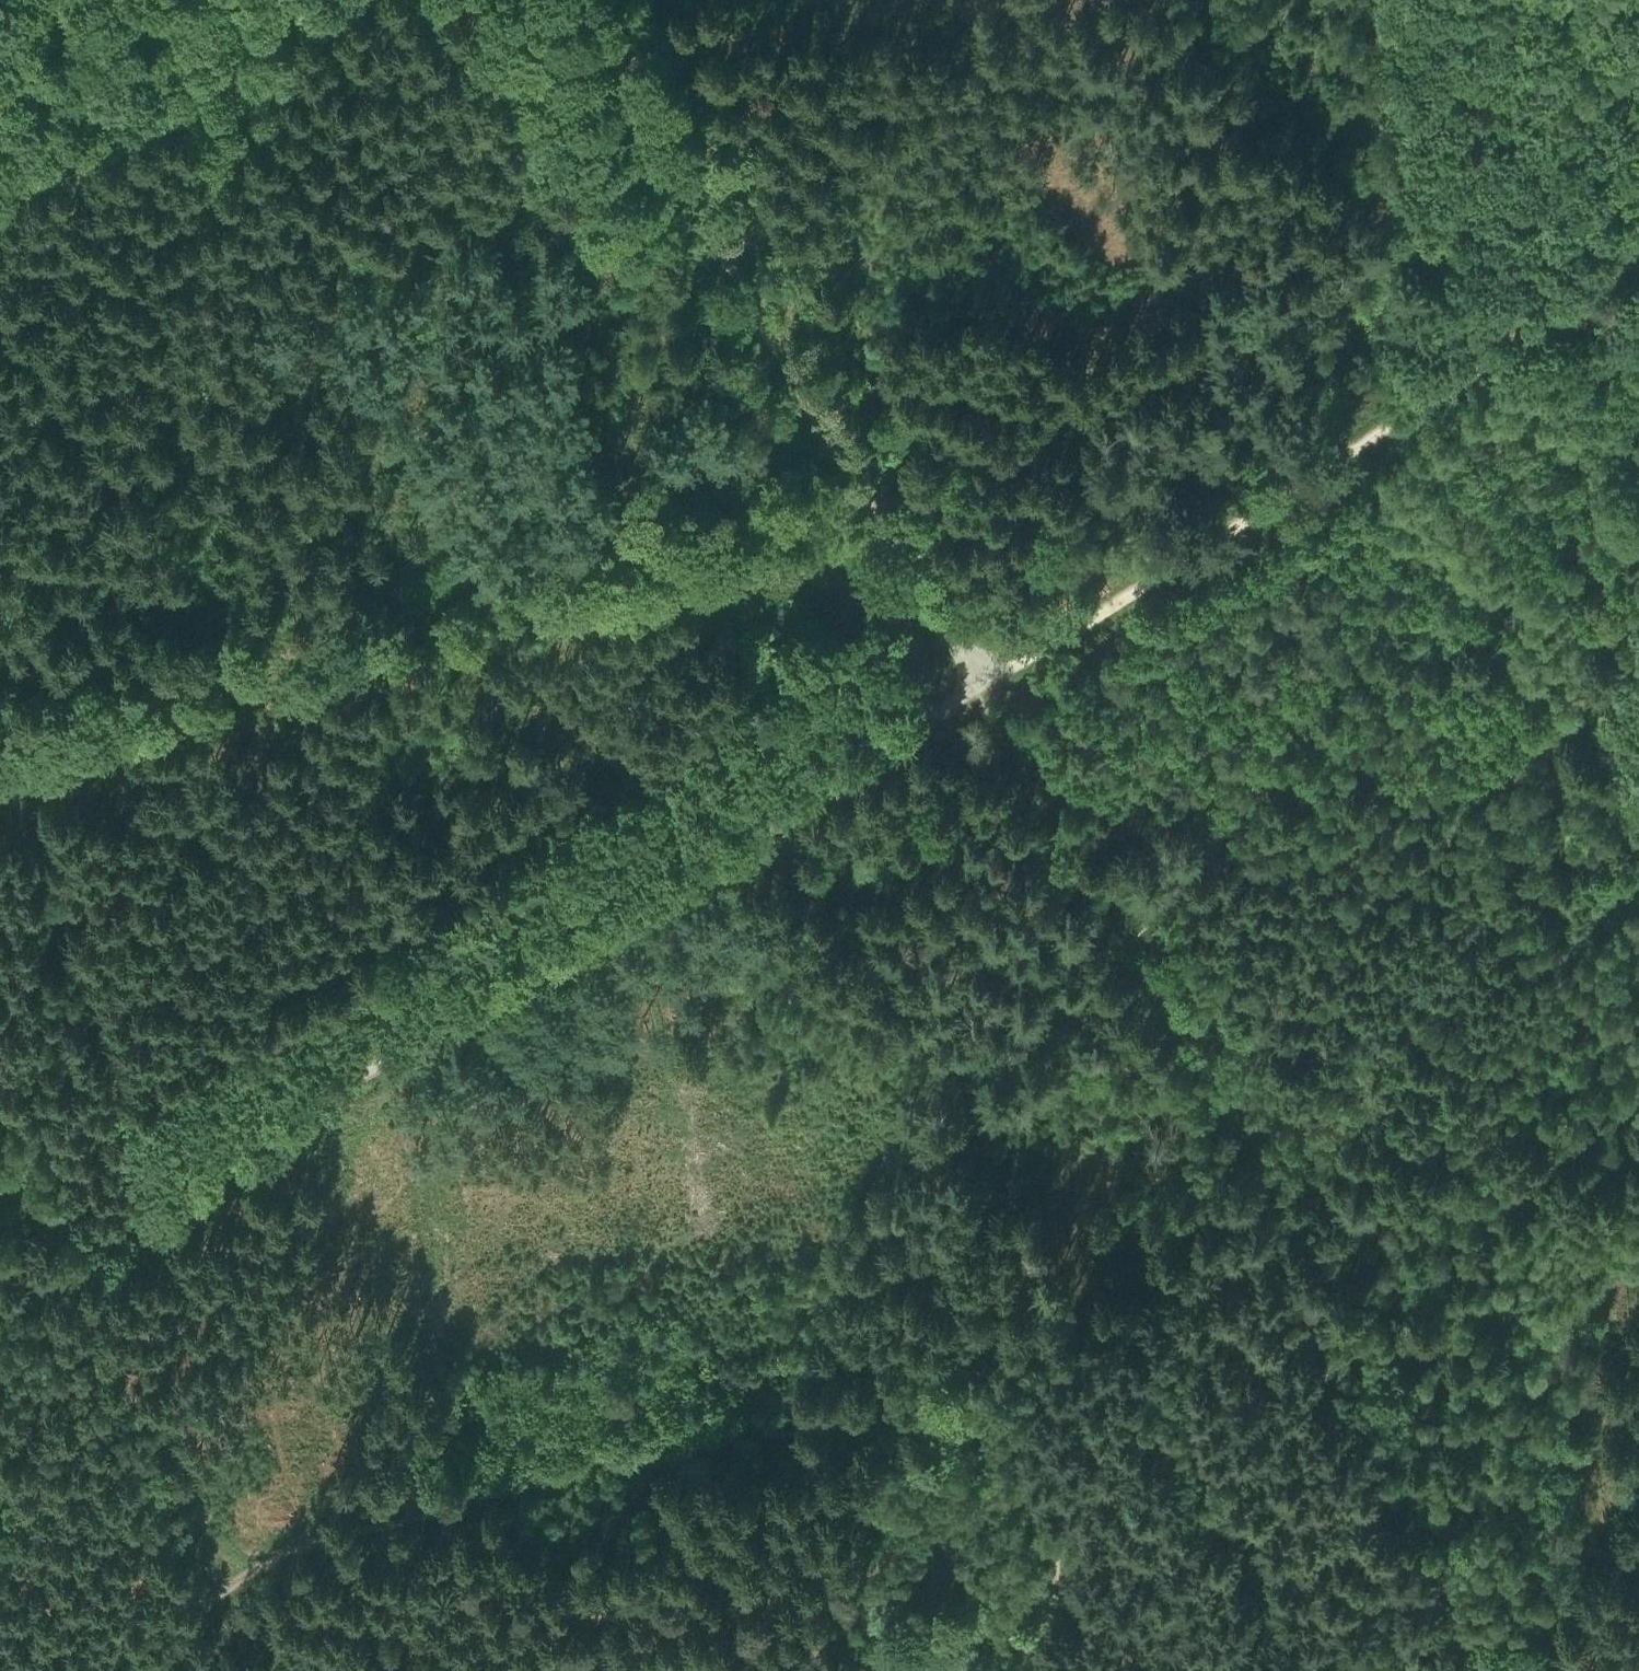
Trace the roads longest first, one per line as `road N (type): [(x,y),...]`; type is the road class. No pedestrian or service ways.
road 1 (track): [(0,1314),(987,680)]
road 2 (track): [(575,0),(987,680)]
road 3 (track): [(987,680),(1638,260)]

